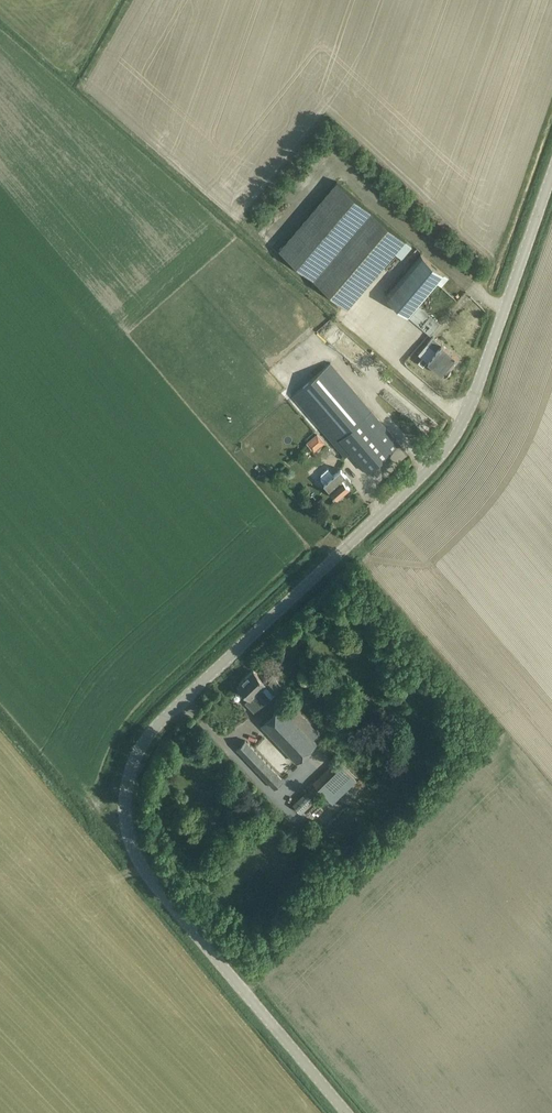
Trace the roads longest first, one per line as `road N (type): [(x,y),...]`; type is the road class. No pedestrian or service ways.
road 1 (tertiary): [(346,1112),(147,874),(128,830),(127,786),(158,725),(447,449),(473,400),(551,177)]

